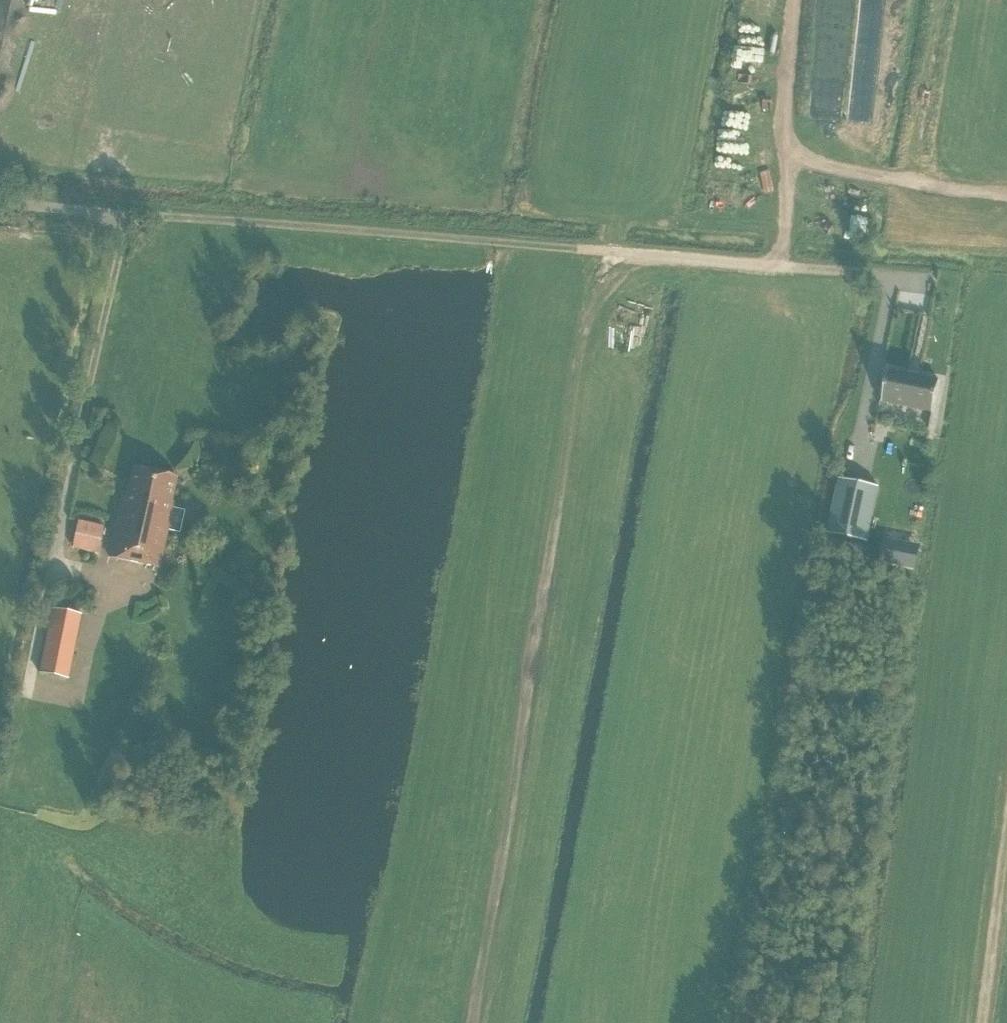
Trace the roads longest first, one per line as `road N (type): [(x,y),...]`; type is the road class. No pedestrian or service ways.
road 1 (track): [(124,218),(886,282),(865,393)]
road 2 (track): [(778,272),(792,0)]
road 3 (unclassified): [(124,218),(0,203)]

